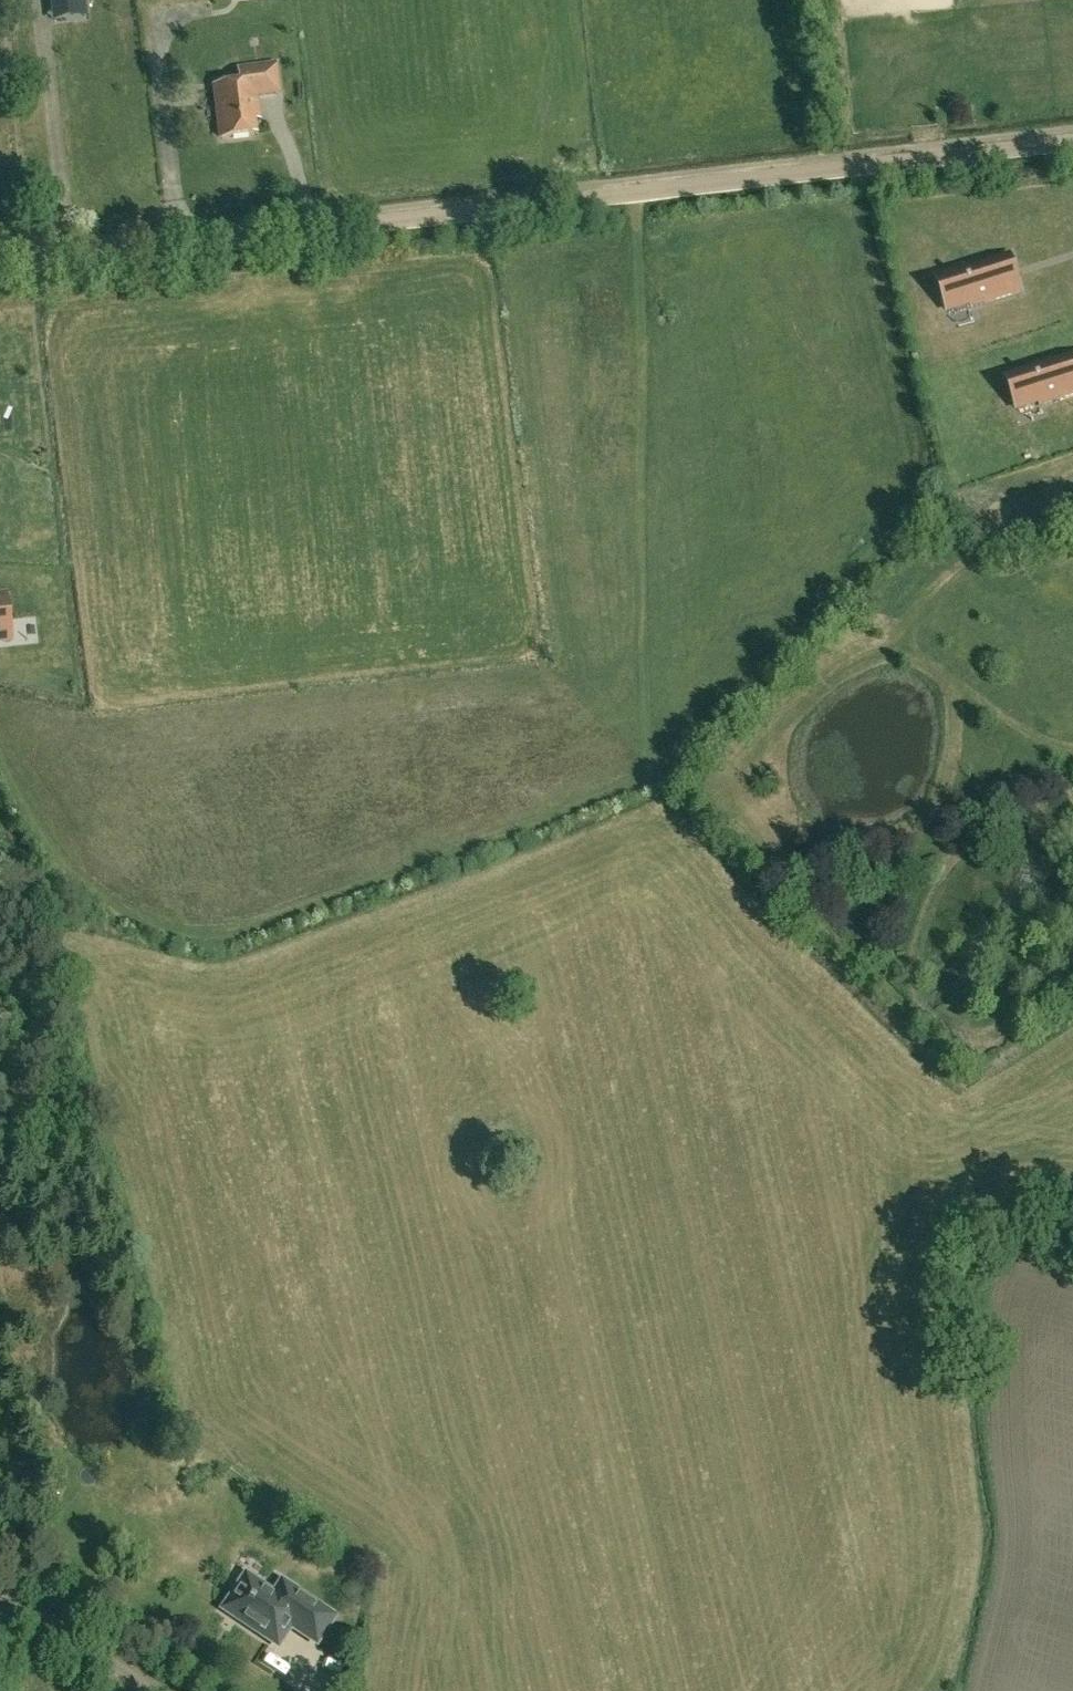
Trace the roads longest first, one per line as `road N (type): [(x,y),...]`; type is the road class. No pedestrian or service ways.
road 1 (unclassified): [(0,272),(1072,140)]
road 2 (unclassified): [(150,1690),(0,1590)]

